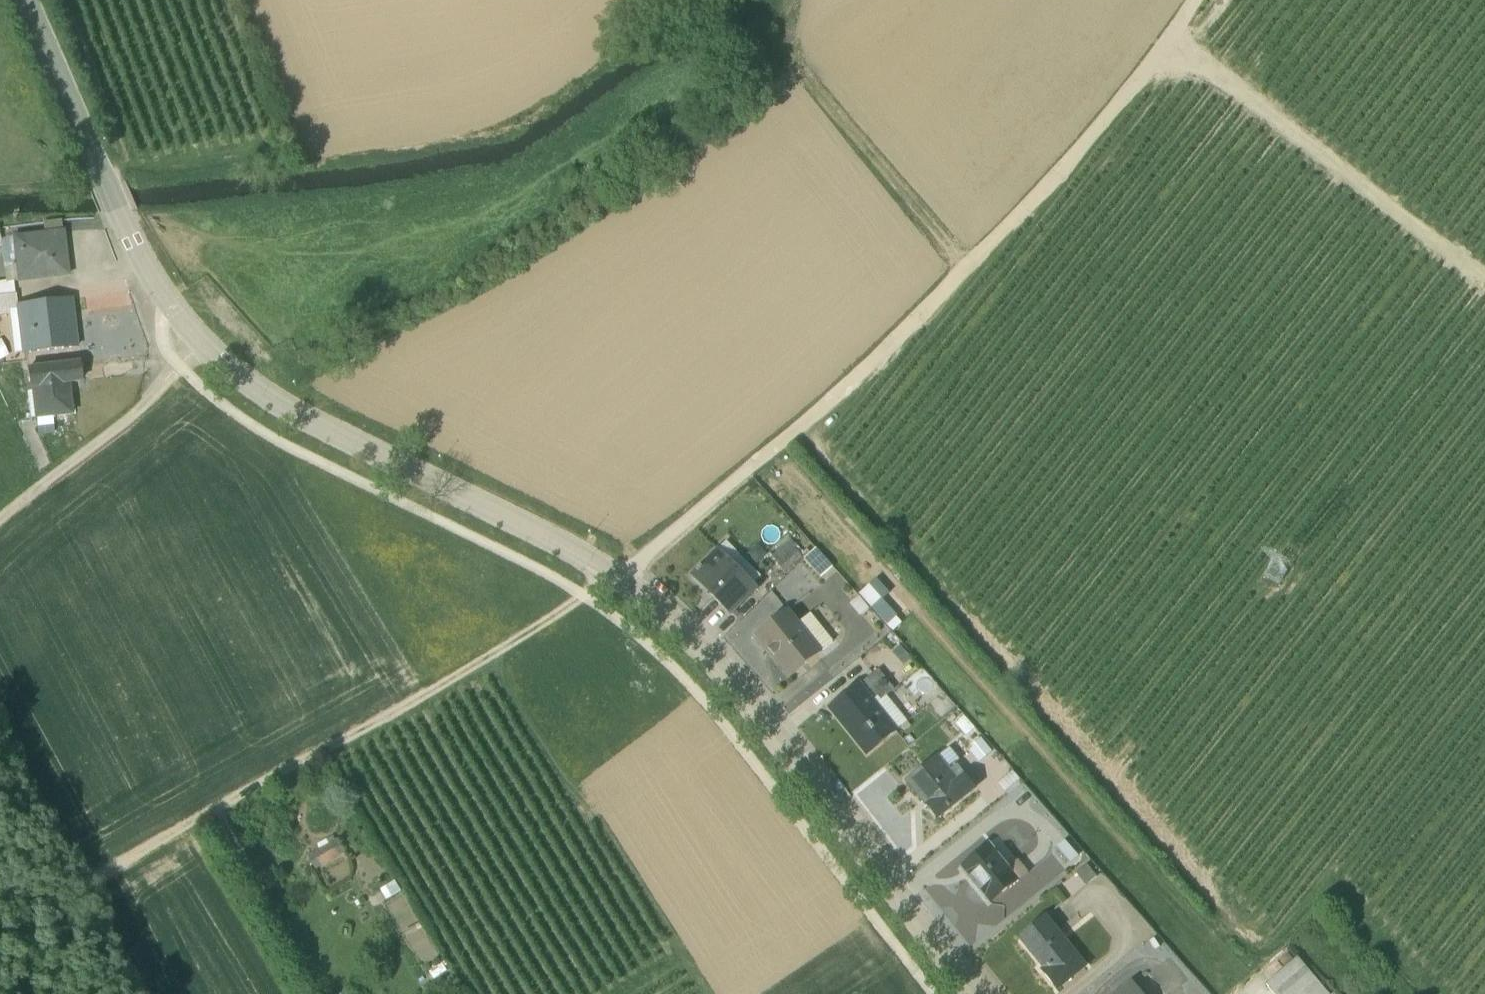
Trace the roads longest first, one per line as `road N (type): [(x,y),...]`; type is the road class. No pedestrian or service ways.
road 1 (track): [(1196,0),(968,266),(817,413),(744,469)]
road 2 (track): [(81,888),(584,596)]
road 3 (tertiary): [(975,993),(744,690),(676,619),(619,577)]
road 4 (tertiary): [(619,577),(296,413),(202,341)]
road 5 (track): [(1164,43),(1484,285)]
road 6 (tertiary): [(202,341),(144,264),(26,0)]
road 7 (track): [(968,266),(798,67),(785,38),(786,0)]
road 8 (track): [(0,741),(134,993)]
road 9 (unclassified): [(202,341),(139,409),(38,484)]
road 10 (unclassified): [(744,469),(619,577)]

